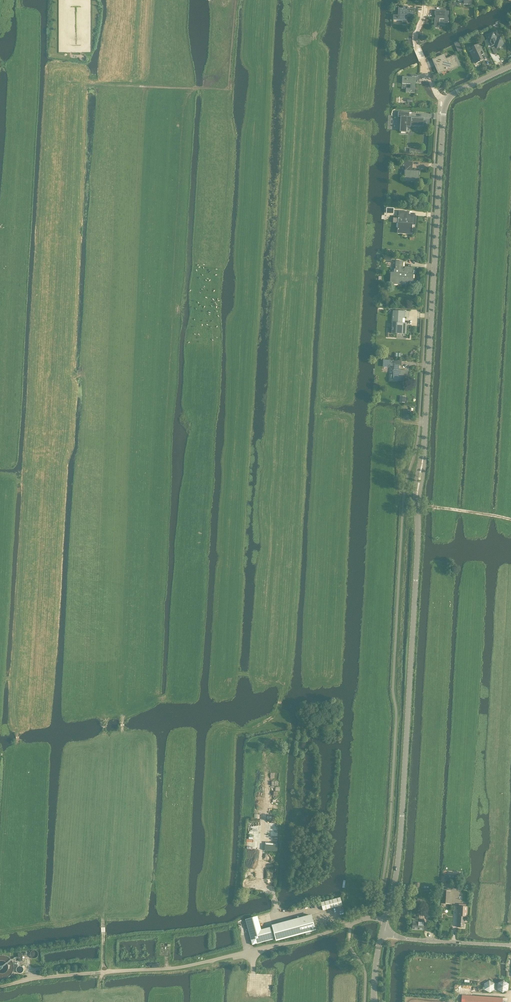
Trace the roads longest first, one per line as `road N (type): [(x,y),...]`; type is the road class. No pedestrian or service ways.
road 1 (tertiary): [(385,920),(400,846),(446,101)]
road 2 (unclassified): [(12,984),(178,967),(385,920)]
road 3 (unclassified): [(510,944),(382,932)]

